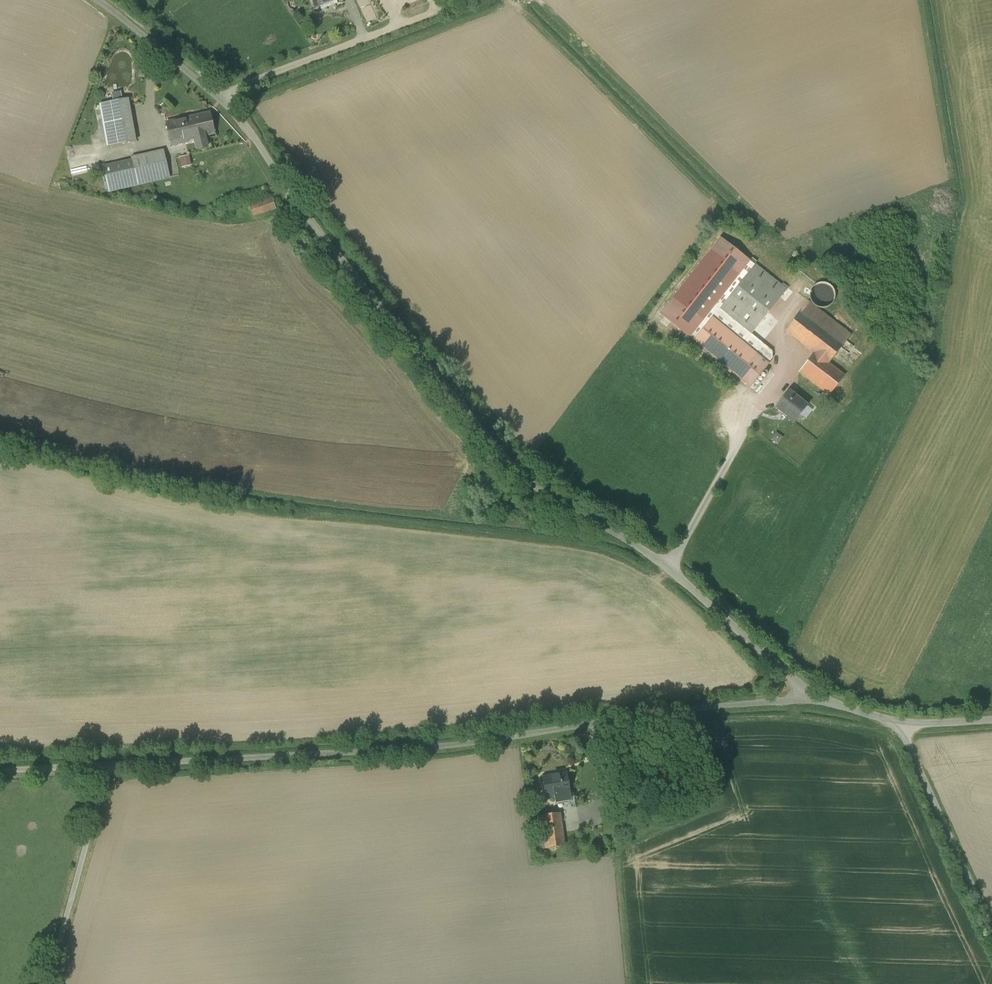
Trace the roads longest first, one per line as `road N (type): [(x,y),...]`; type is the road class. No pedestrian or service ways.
road 1 (unclassified): [(807,682),(631,532),(507,456),(208,94)]
road 2 (unclassified): [(113,759),(442,740),(789,694),(807,682)]
road 3 (unclassified): [(208,94),(453,0)]
road 4 (unclassified): [(51,983),(113,759)]
road 5 (unclassified): [(903,716),(991,915)]
road 6 (unclassified): [(208,94),(94,0)]

